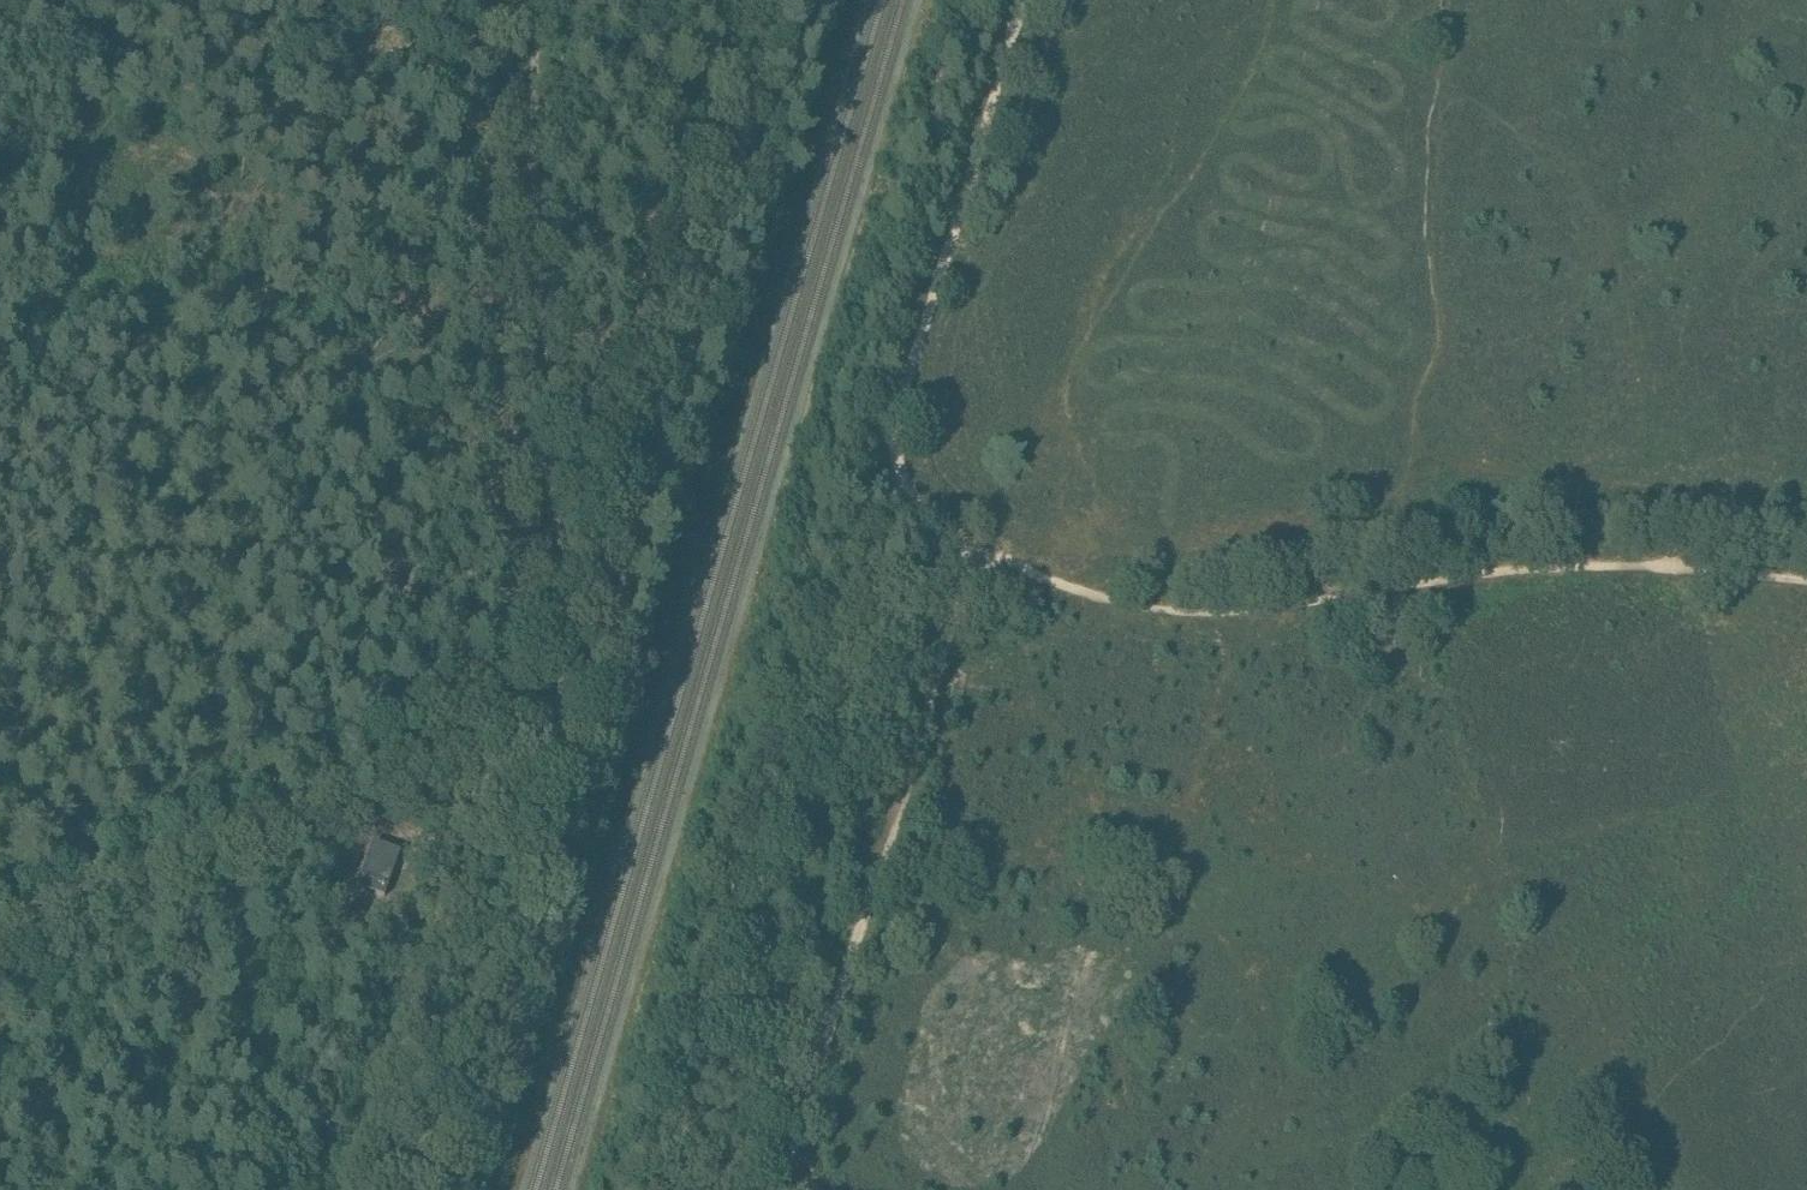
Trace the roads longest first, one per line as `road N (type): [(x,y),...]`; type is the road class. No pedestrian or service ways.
road 1 (track): [(776,1189),(975,551)]
road 2 (track): [(0,923),(564,709)]
road 3 (track): [(975,551),(911,487),(896,460),(894,427),(1020,0)]

